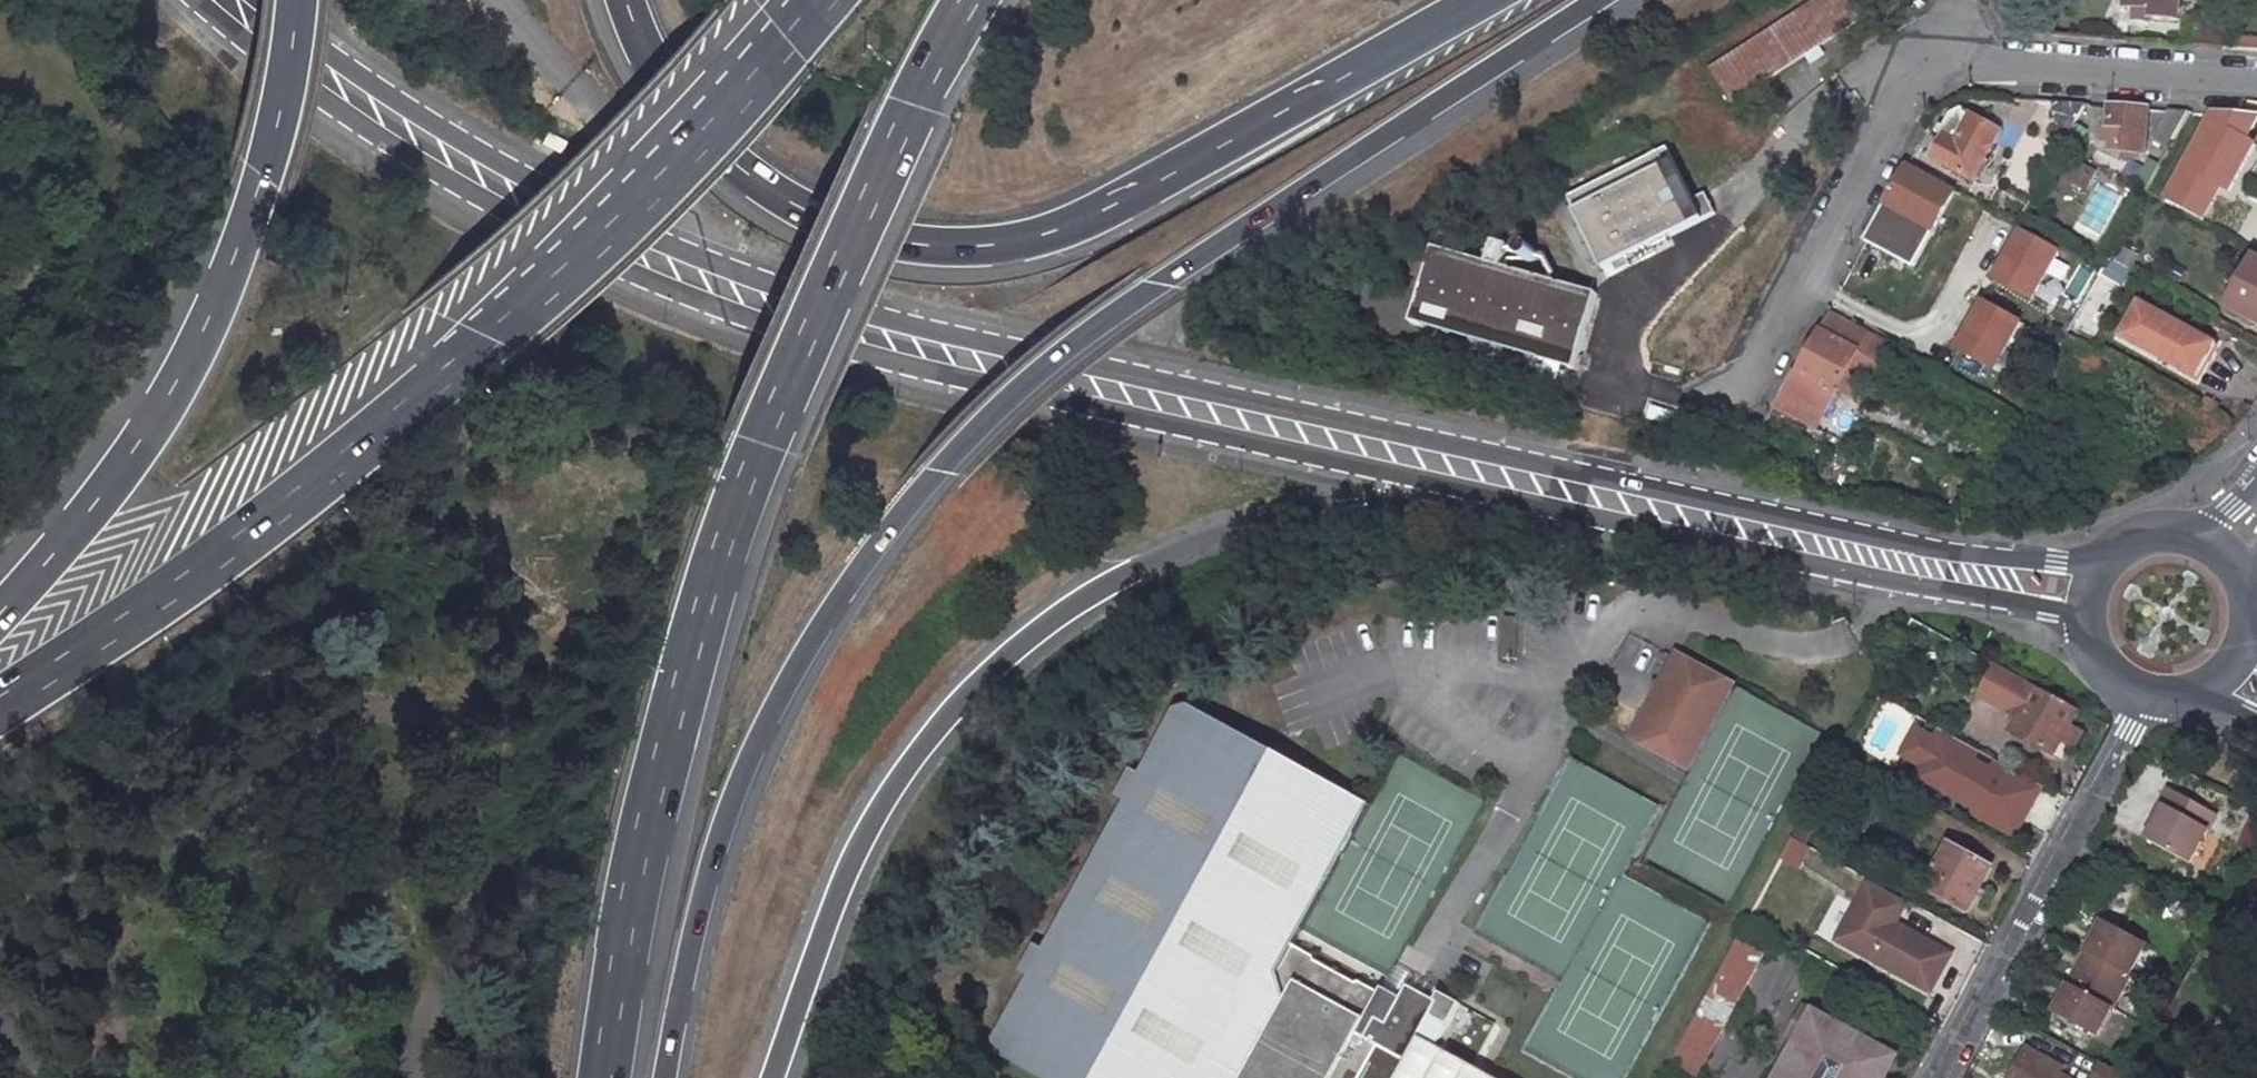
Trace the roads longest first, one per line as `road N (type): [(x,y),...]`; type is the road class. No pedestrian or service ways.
road 1 (secondary): [(2099,567),(1969,554),(1571,481),(894,321),(748,275),(539,186),(407,108),(270,0)]
road 2 (motorway): [(662,1077),(701,886),(738,783),(787,678),(934,472),(1082,337),(1277,200),(1593,0)]
road 3 (secondary): [(205,0),(385,142),(523,221),(734,315),(882,359),(1487,501)]
road 4 (trunk): [(600,1077),(645,813),(699,610),(754,448),(833,249),(972,0)]
road 5 (trunk): [(810,0),(475,335),(312,480),(0,698)]
road 6 (motorway): [(616,0),(645,74),(736,177),(793,214),(927,255),(1044,242),(1481,0)]
road 7 (trunk): [(769,1077),(865,823),(946,711),(1010,649),(1080,598),(1249,527),(1355,502),(1487,501)]
road 8 (trunk): [(288,0),(259,179),(222,295),(170,397),(0,614)]
road 9 (secondary): [(1487,501),(2083,615)]
road 10 (residential): [(2151,701),(1944,1077)]
road 11 (residential): [(1737,404),(1941,34)]
road 12 (residential): [(1941,34),(2027,61),(2256,82)]

